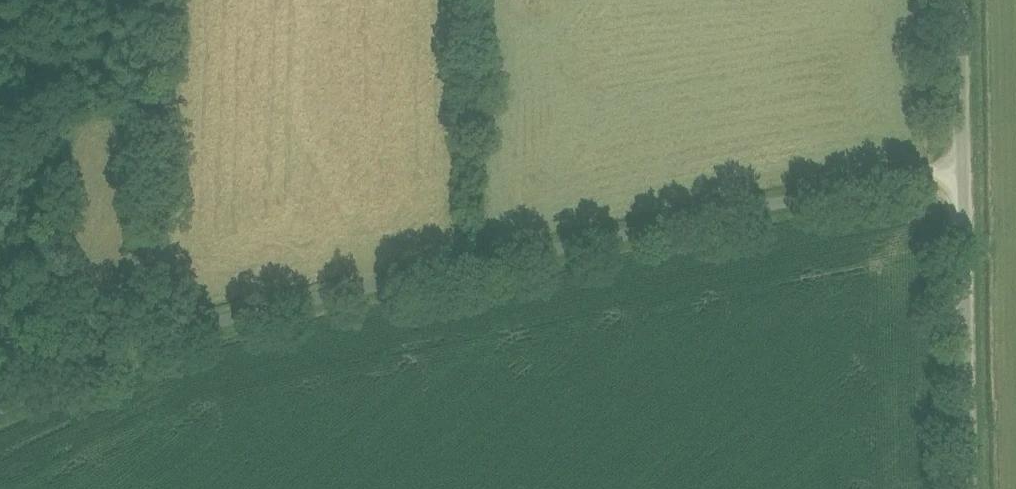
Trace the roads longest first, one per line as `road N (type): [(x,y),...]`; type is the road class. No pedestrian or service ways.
road 1 (unclassified): [(0,409),(218,323),(778,202),(963,171)]
road 2 (unclassified): [(967,488),(963,171)]
road 3 (unclassified): [(963,171),(960,0)]

